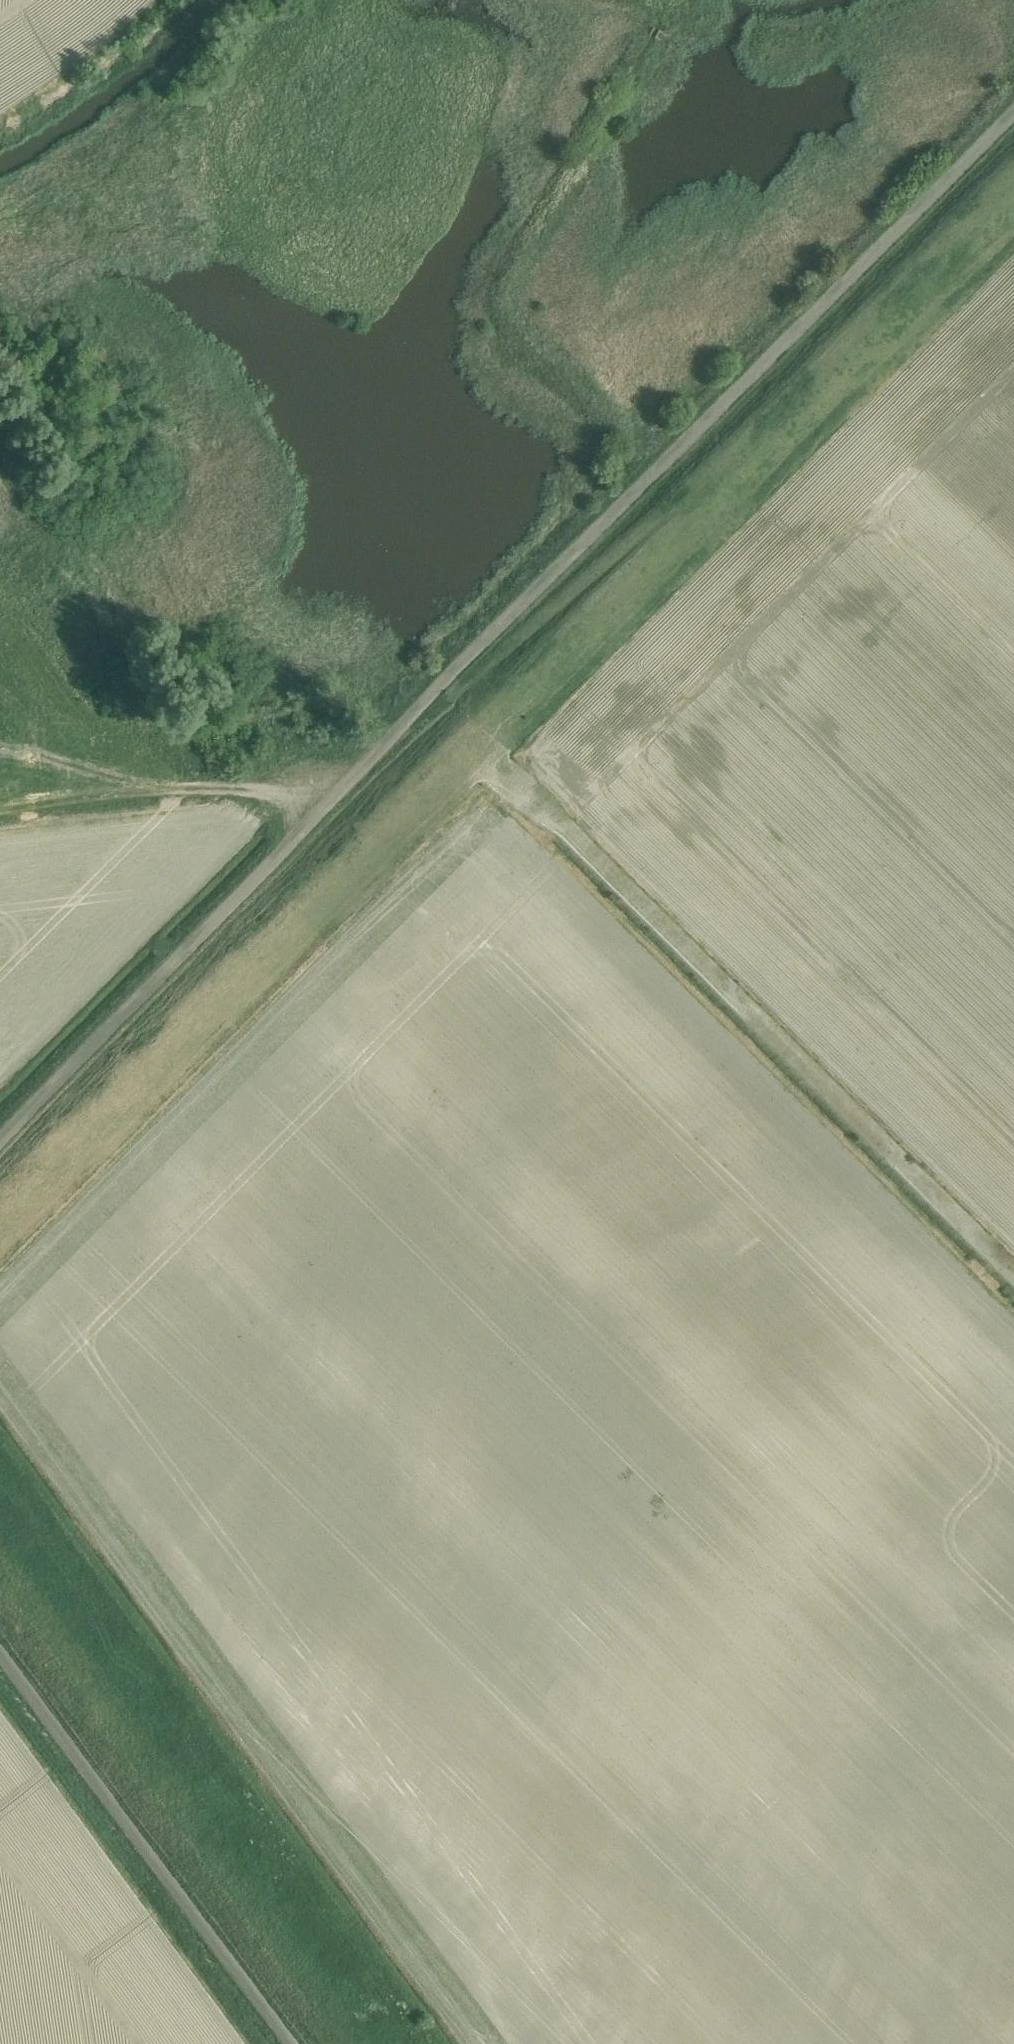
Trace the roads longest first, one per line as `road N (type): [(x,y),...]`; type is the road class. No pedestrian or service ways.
road 1 (track): [(1013,114),(457,666),(0,1145)]
road 2 (track): [(290,2043),(0,1652)]

